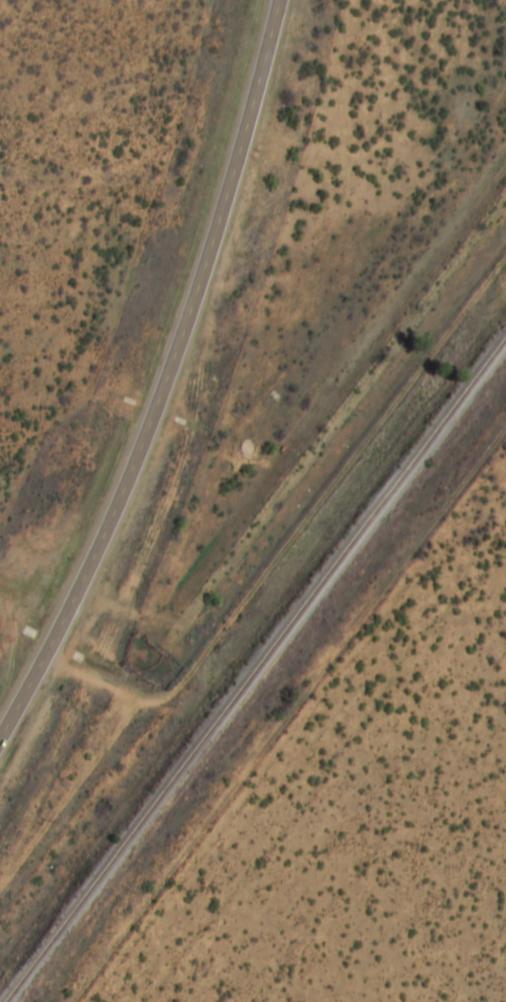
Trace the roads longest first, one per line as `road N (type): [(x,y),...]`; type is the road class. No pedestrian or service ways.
road 1 (trunk): [(0,736),(86,569),(160,394),(278,0)]
road 2 (track): [(505,216),(159,703),(43,657)]

